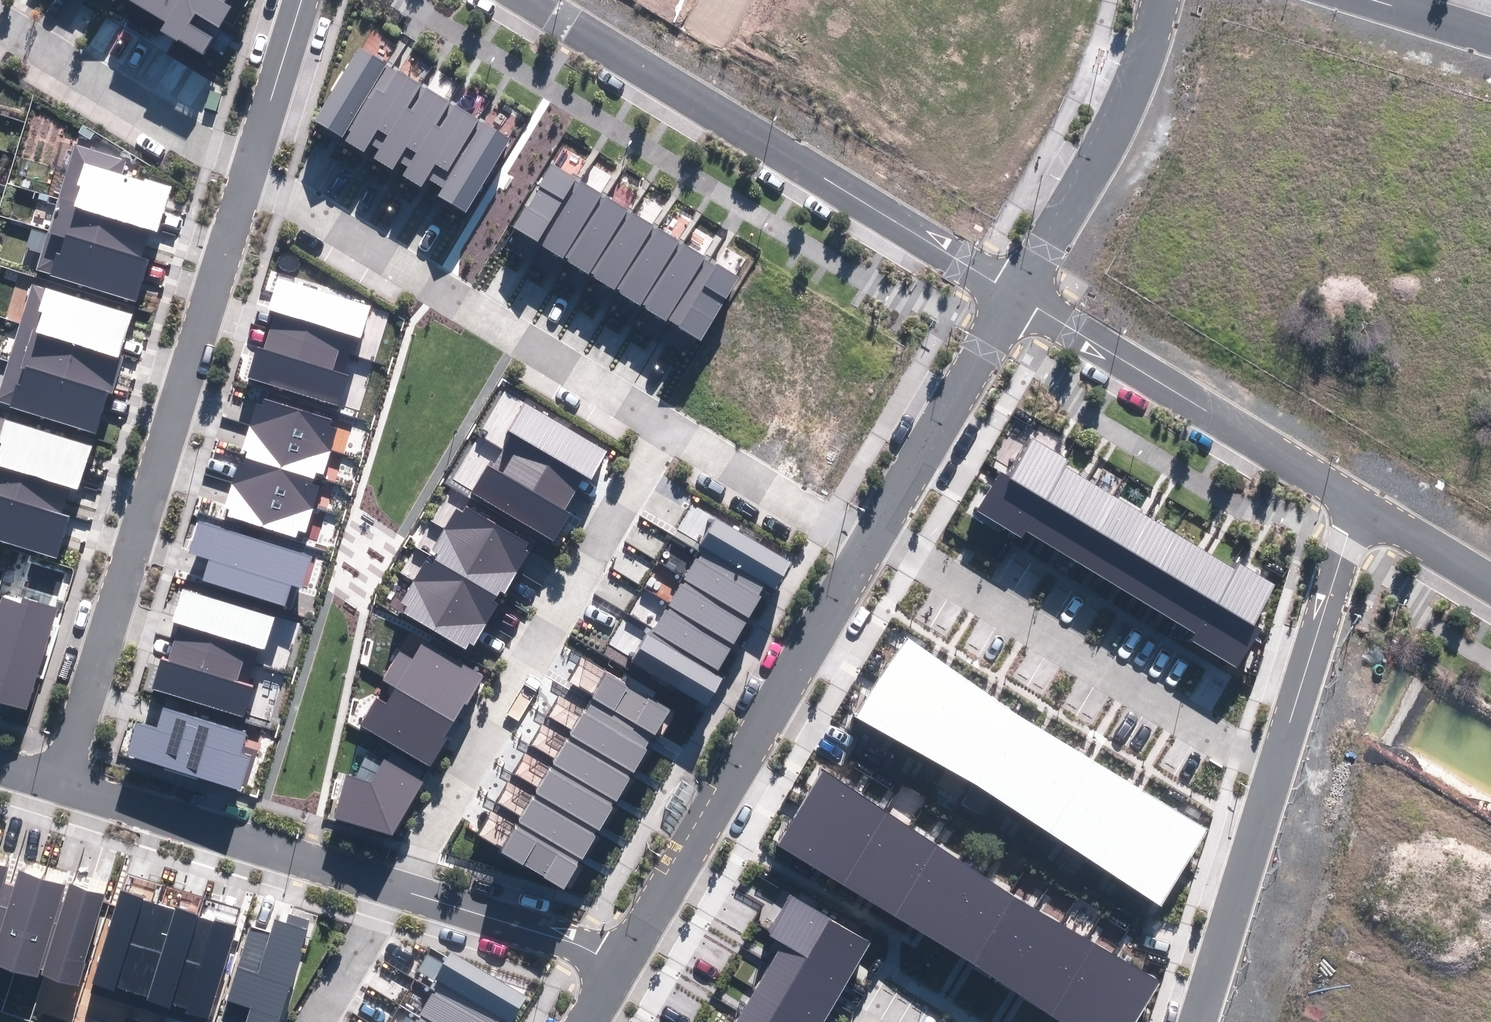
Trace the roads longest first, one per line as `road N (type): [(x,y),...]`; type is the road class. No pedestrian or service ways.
road 1 (residential): [(58,777),(249,175)]
road 2 (residential): [(397,883),(663,426)]
road 3 (residential): [(663,426),(249,175)]
road 4 (residential): [(622,959),(866,549)]
road 5 (residential): [(877,531),(1232,747),(1278,764)]
road 6 (residential): [(1019,292),(674,83)]
road 7 (residential): [(1358,502),(1019,292)]
road 8 (residential): [(58,777),(397,883)]
road 9 (residential): [(1019,292),(1144,70),(1164,0)]
road 10 (residential): [(249,175),(0,24)]
road 11 (residential): [(877,531),(1019,292)]
road 12 (residential): [(1358,502),(1278,764)]
road 13 (residential): [(1278,764),(1196,1021)]
road 14 (residential): [(397,883),(622,959)]
road 15 (residential): [(866,549),(663,426)]
road 16 (residential): [(249,175),(302,0)]
road 17 (residential): [(674,83),(536,0)]
road 18 (residential): [(315,1021),(397,883)]
road 19 (residential): [(1490,582),(1358,502)]

